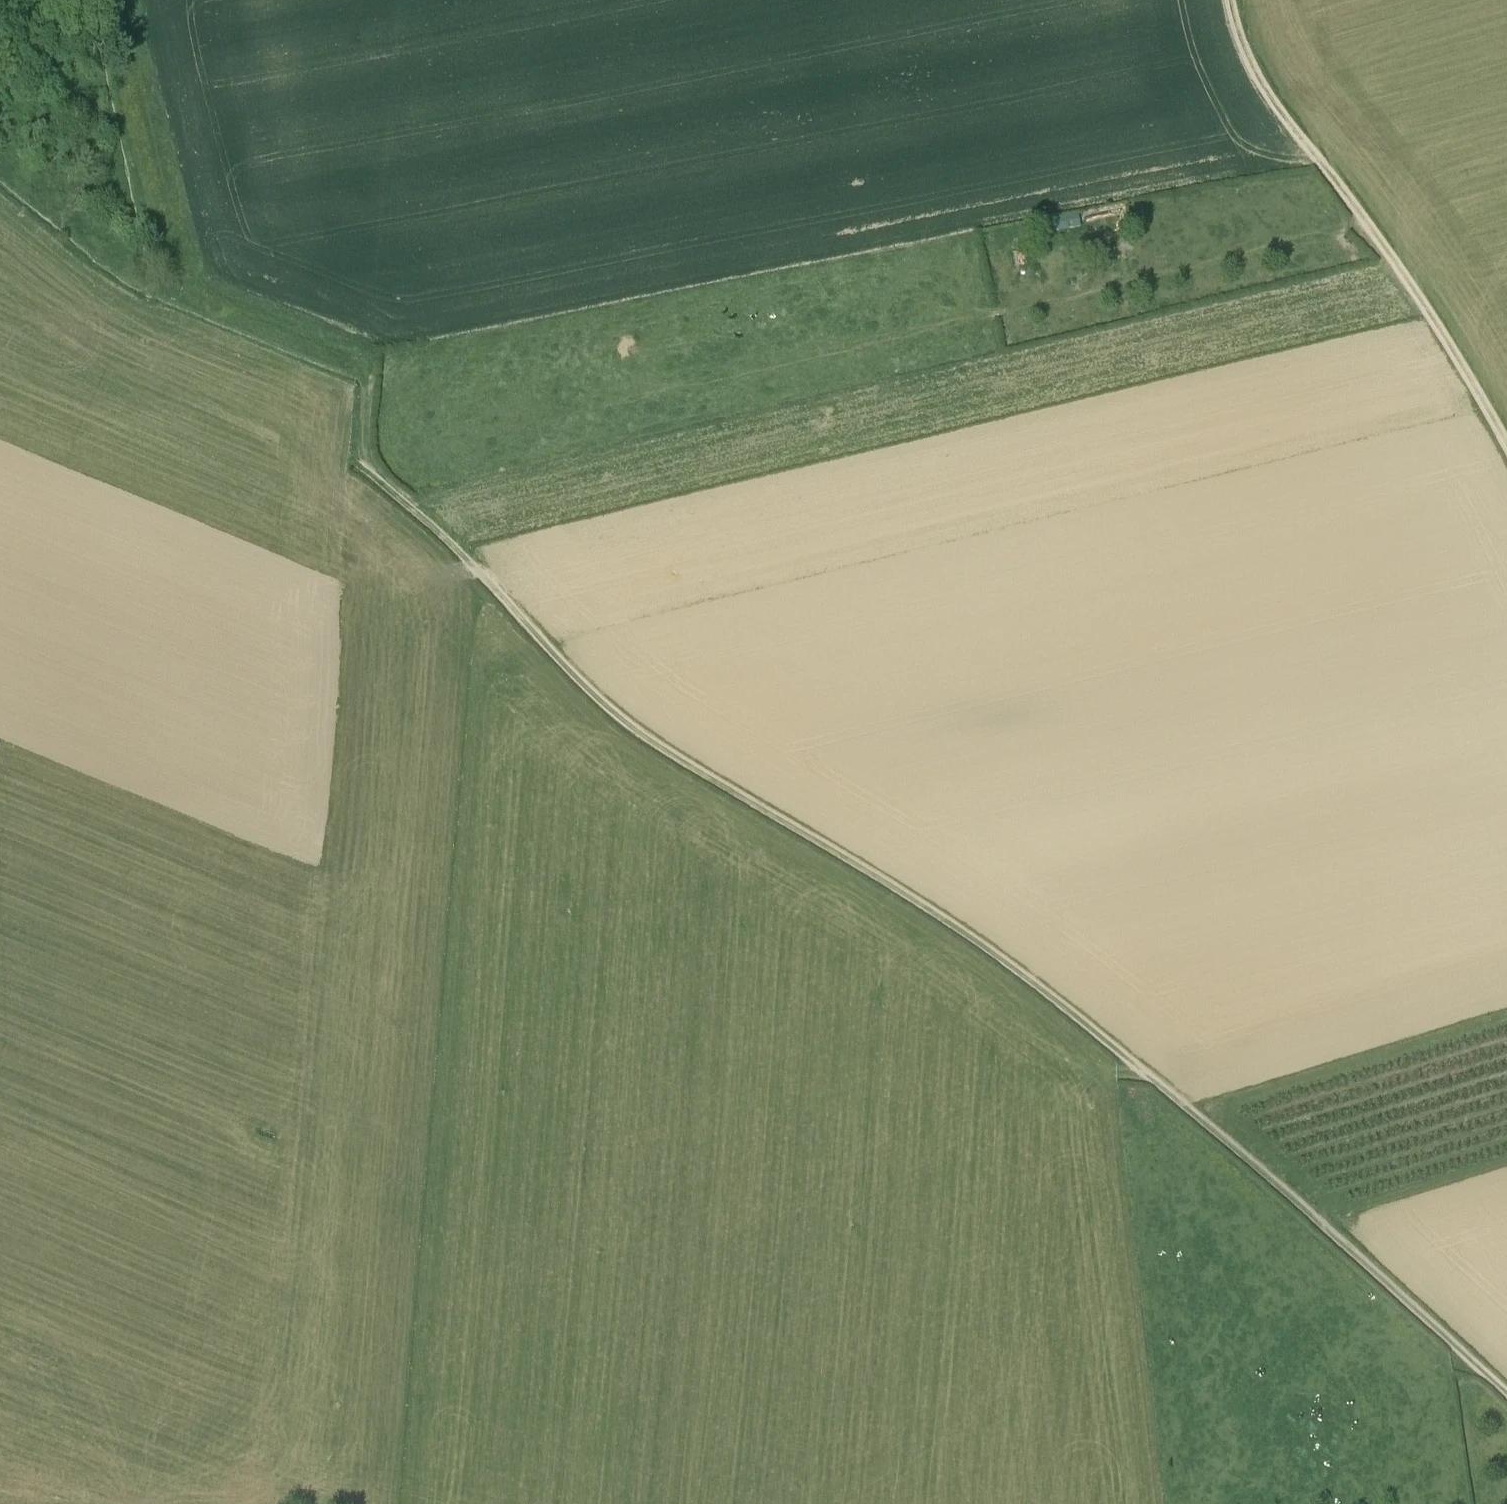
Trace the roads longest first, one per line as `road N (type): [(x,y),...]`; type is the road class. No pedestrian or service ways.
road 1 (track): [(363,386),(362,446),(383,486),(483,571),(615,709),(1060,1000),(1278,1183),(1506,1395)]
road 2 (track): [(1506,446),(1402,275),(1247,69),(1229,0)]

